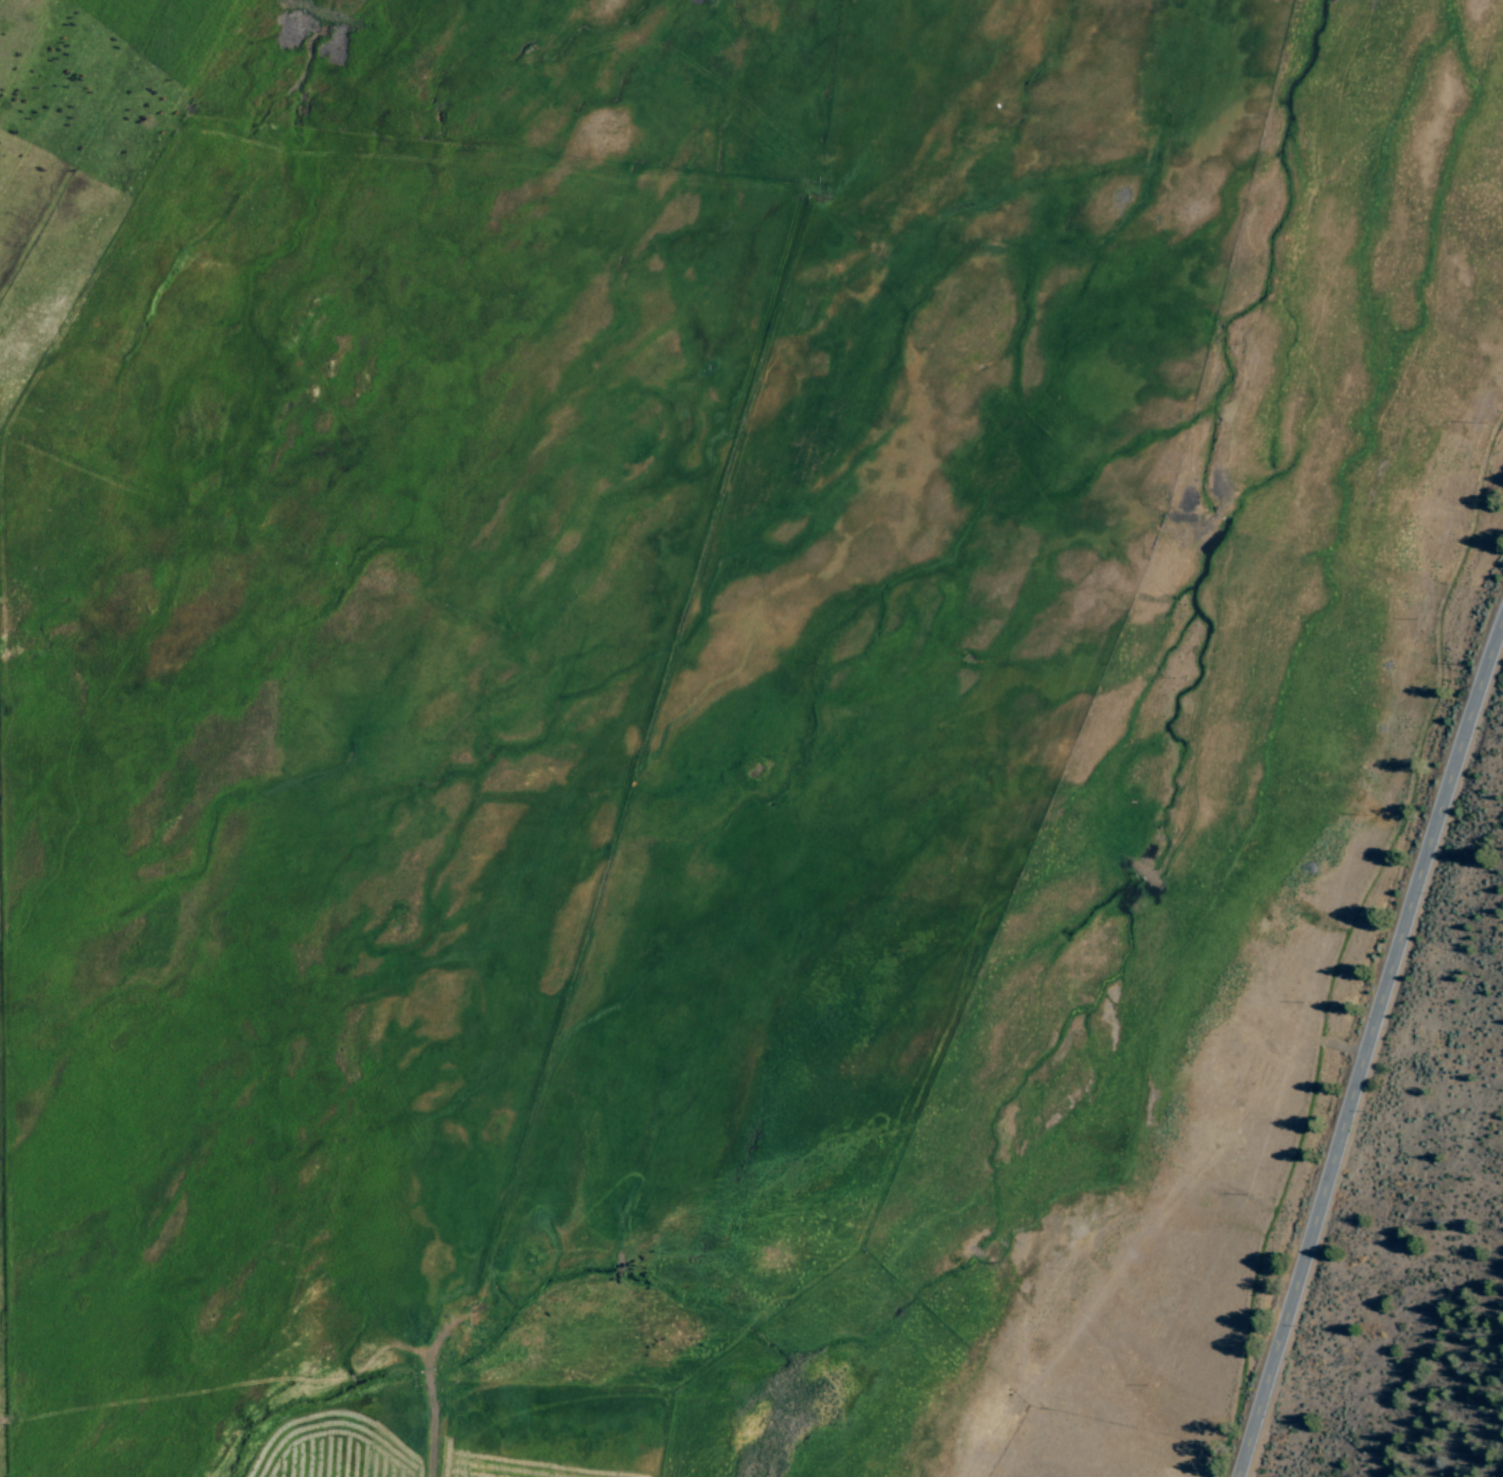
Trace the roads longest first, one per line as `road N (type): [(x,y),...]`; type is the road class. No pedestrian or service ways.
road 1 (residential): [(1246,1476),(1502,636)]

